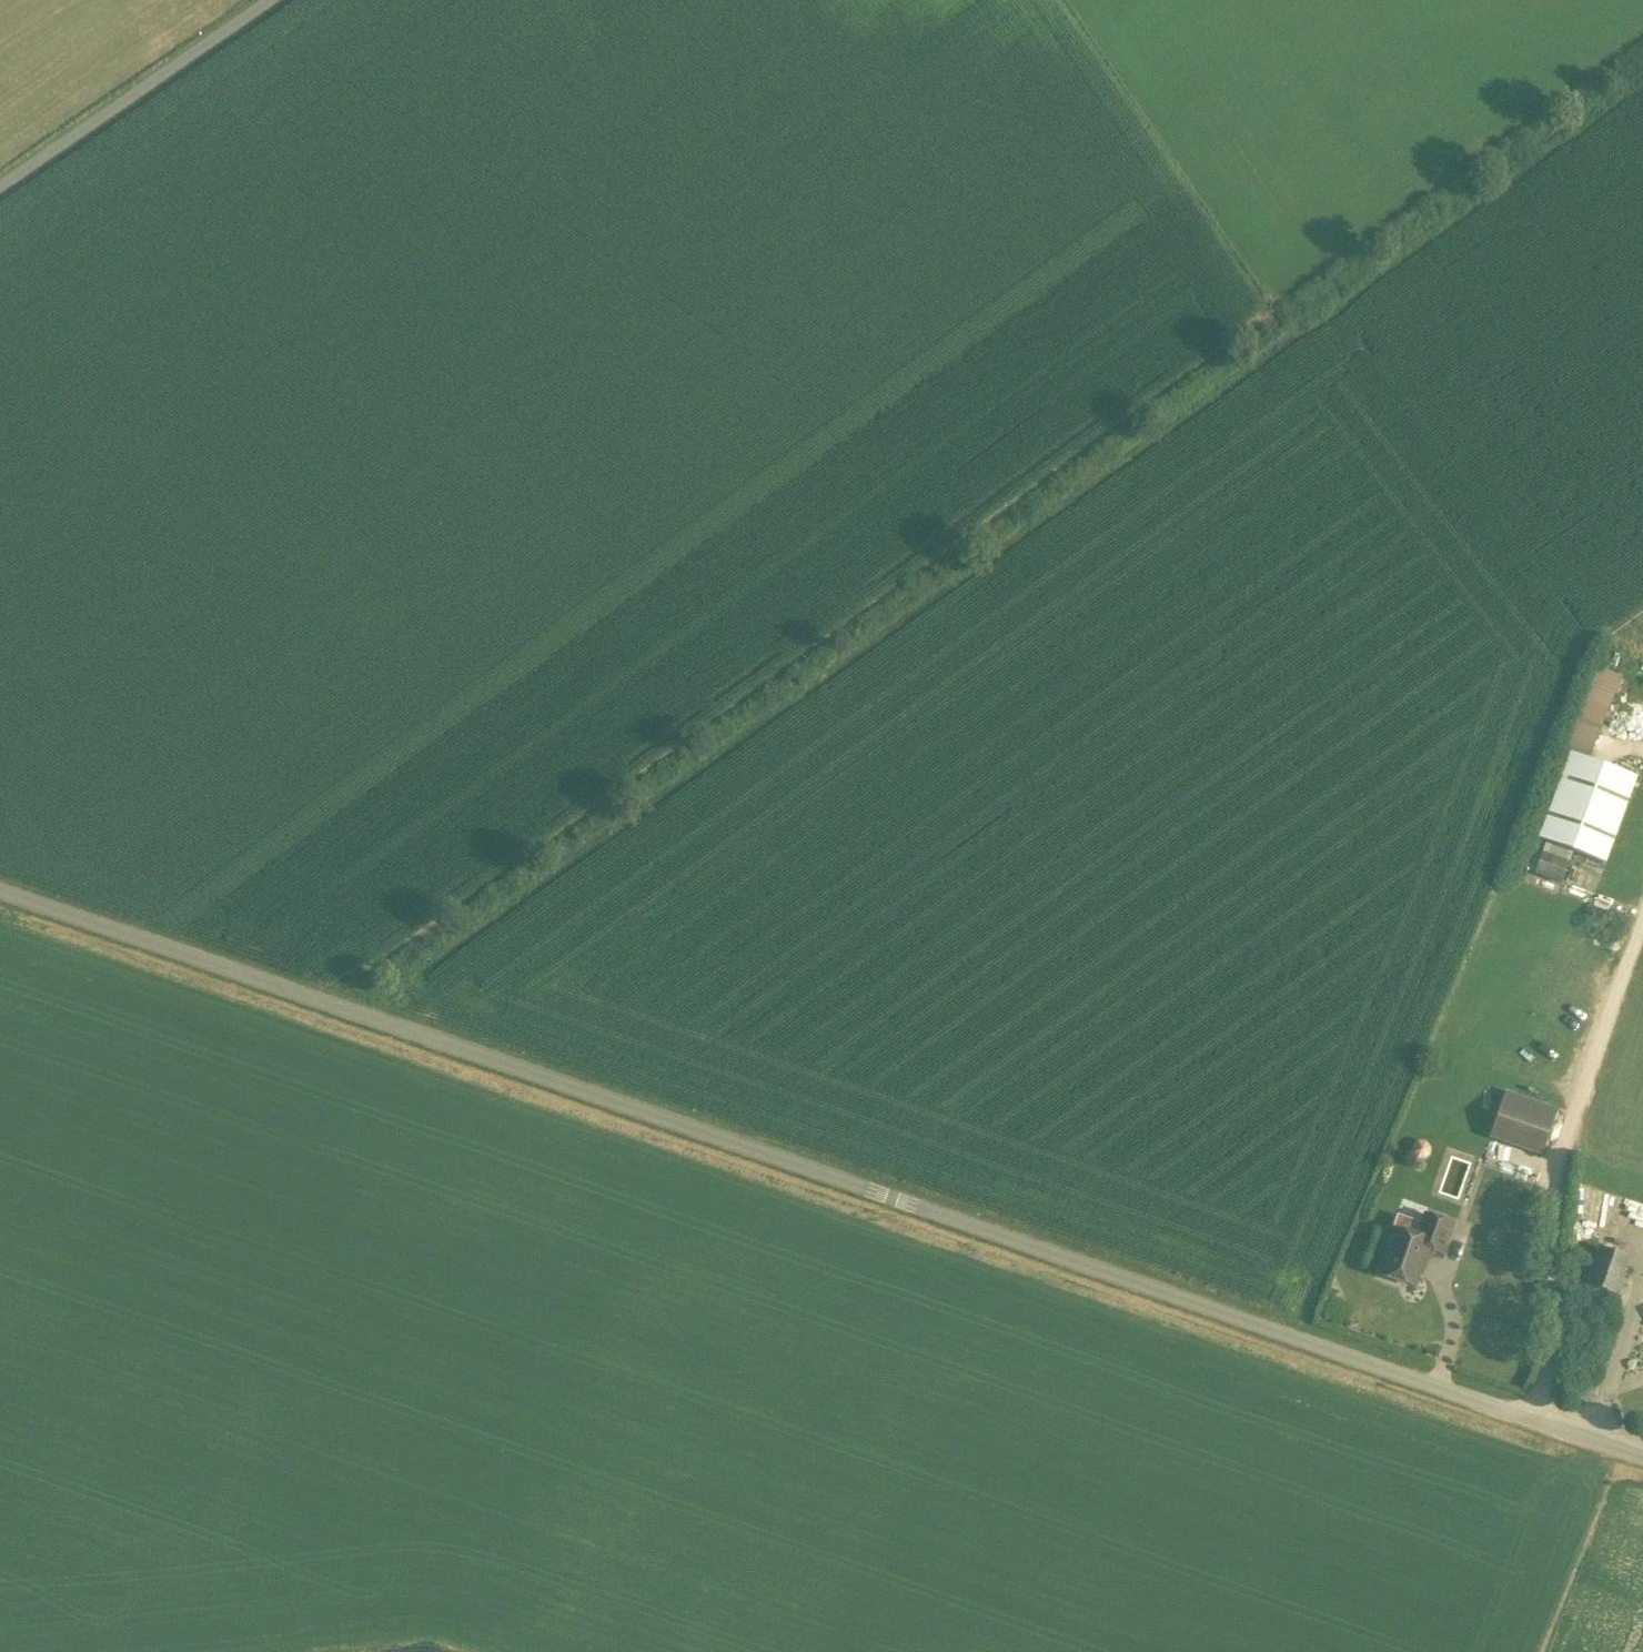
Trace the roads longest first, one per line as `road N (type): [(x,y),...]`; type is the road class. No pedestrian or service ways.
road 1 (unclassified): [(1642,1455),(0,888)]
road 2 (unclassified): [(0,184),(267,0)]

